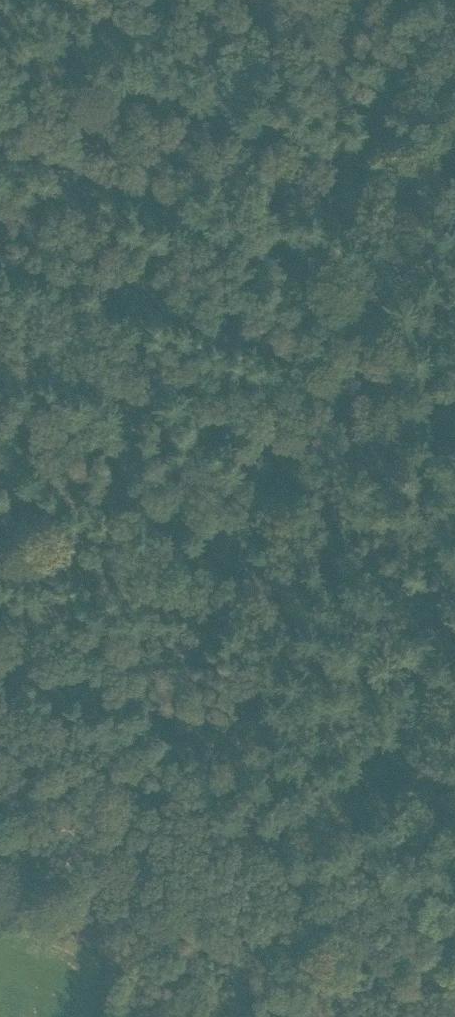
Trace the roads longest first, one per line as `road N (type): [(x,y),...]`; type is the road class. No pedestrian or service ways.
road 1 (track): [(0,838),(454,984)]

